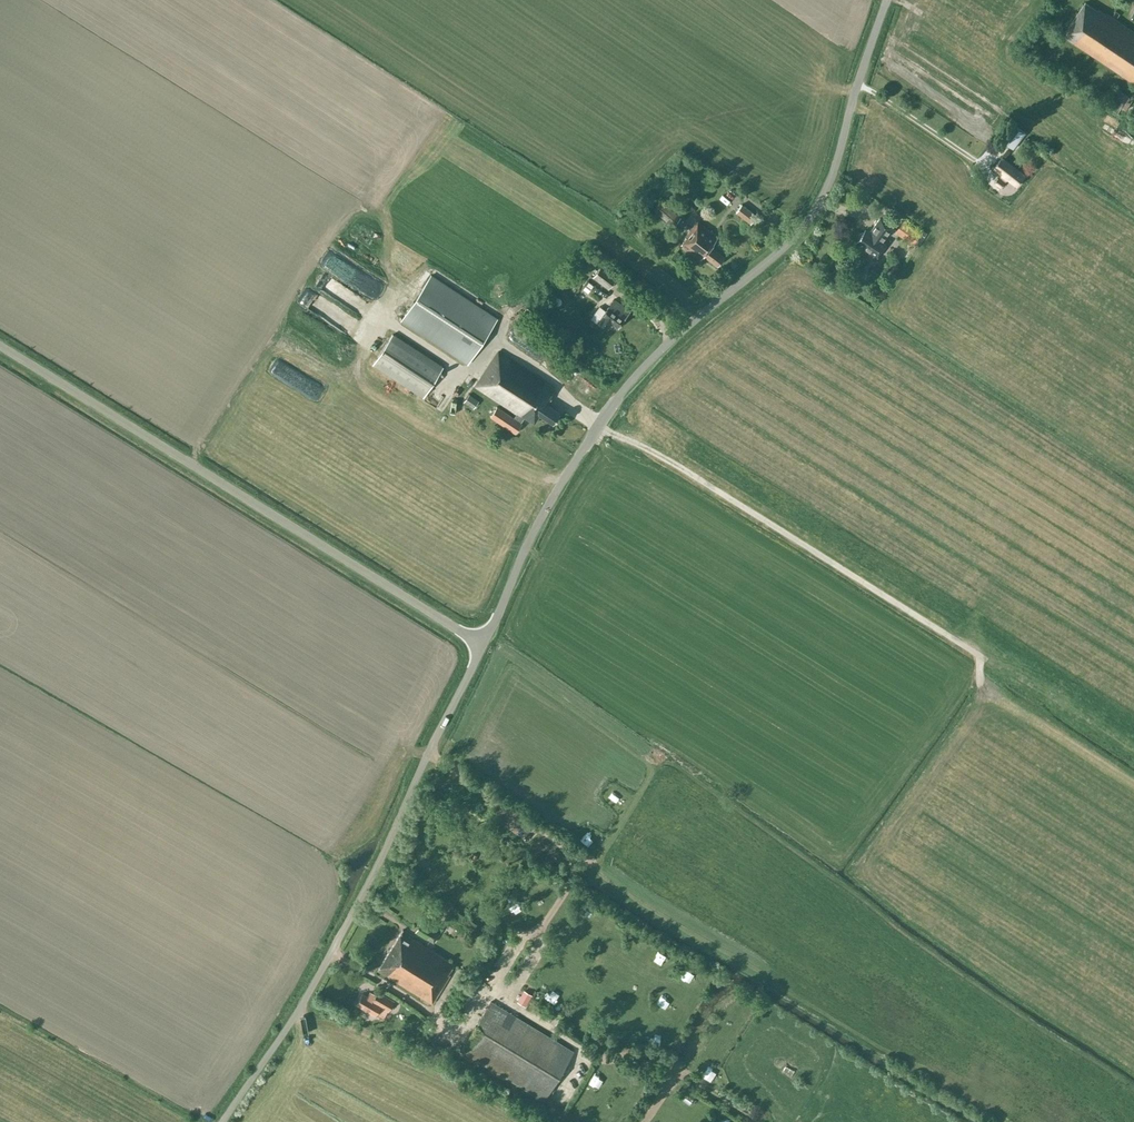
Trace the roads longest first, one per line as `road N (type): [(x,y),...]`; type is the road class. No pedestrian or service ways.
road 1 (unclassified): [(480,647),(565,476),(642,364),(800,233),(825,202),(887,0)]
road 2 (unclassified): [(480,647),(0,349)]
road 3 (unclassified): [(220,1121),(295,1016),(358,902),(480,647)]

